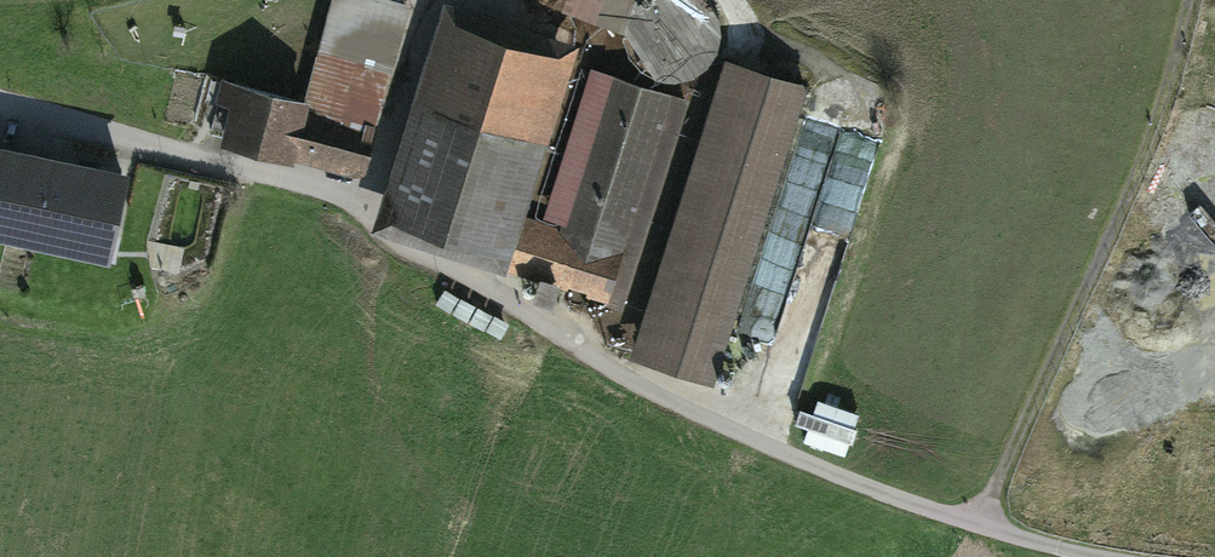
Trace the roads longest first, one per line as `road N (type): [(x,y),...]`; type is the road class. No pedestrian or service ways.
road 1 (track): [(978,528),(847,485),(608,370),(352,205),(0,98)]
road 2 (track): [(978,528),(1054,379),(1161,103),(1187,0)]
road 3 (track): [(1124,556),(978,528)]

